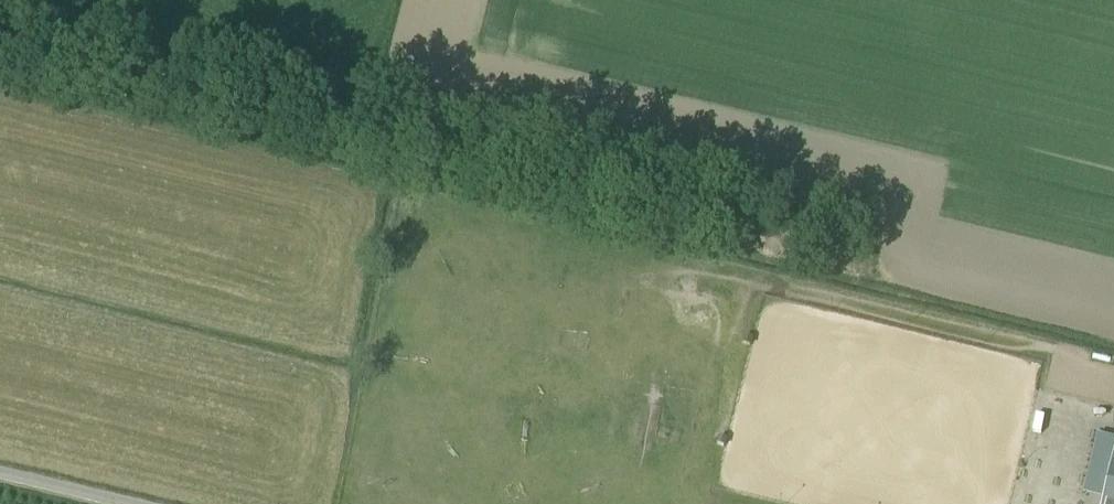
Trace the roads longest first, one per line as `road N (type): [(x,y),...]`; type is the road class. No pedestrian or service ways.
road 1 (track): [(814,243),(0,49)]

